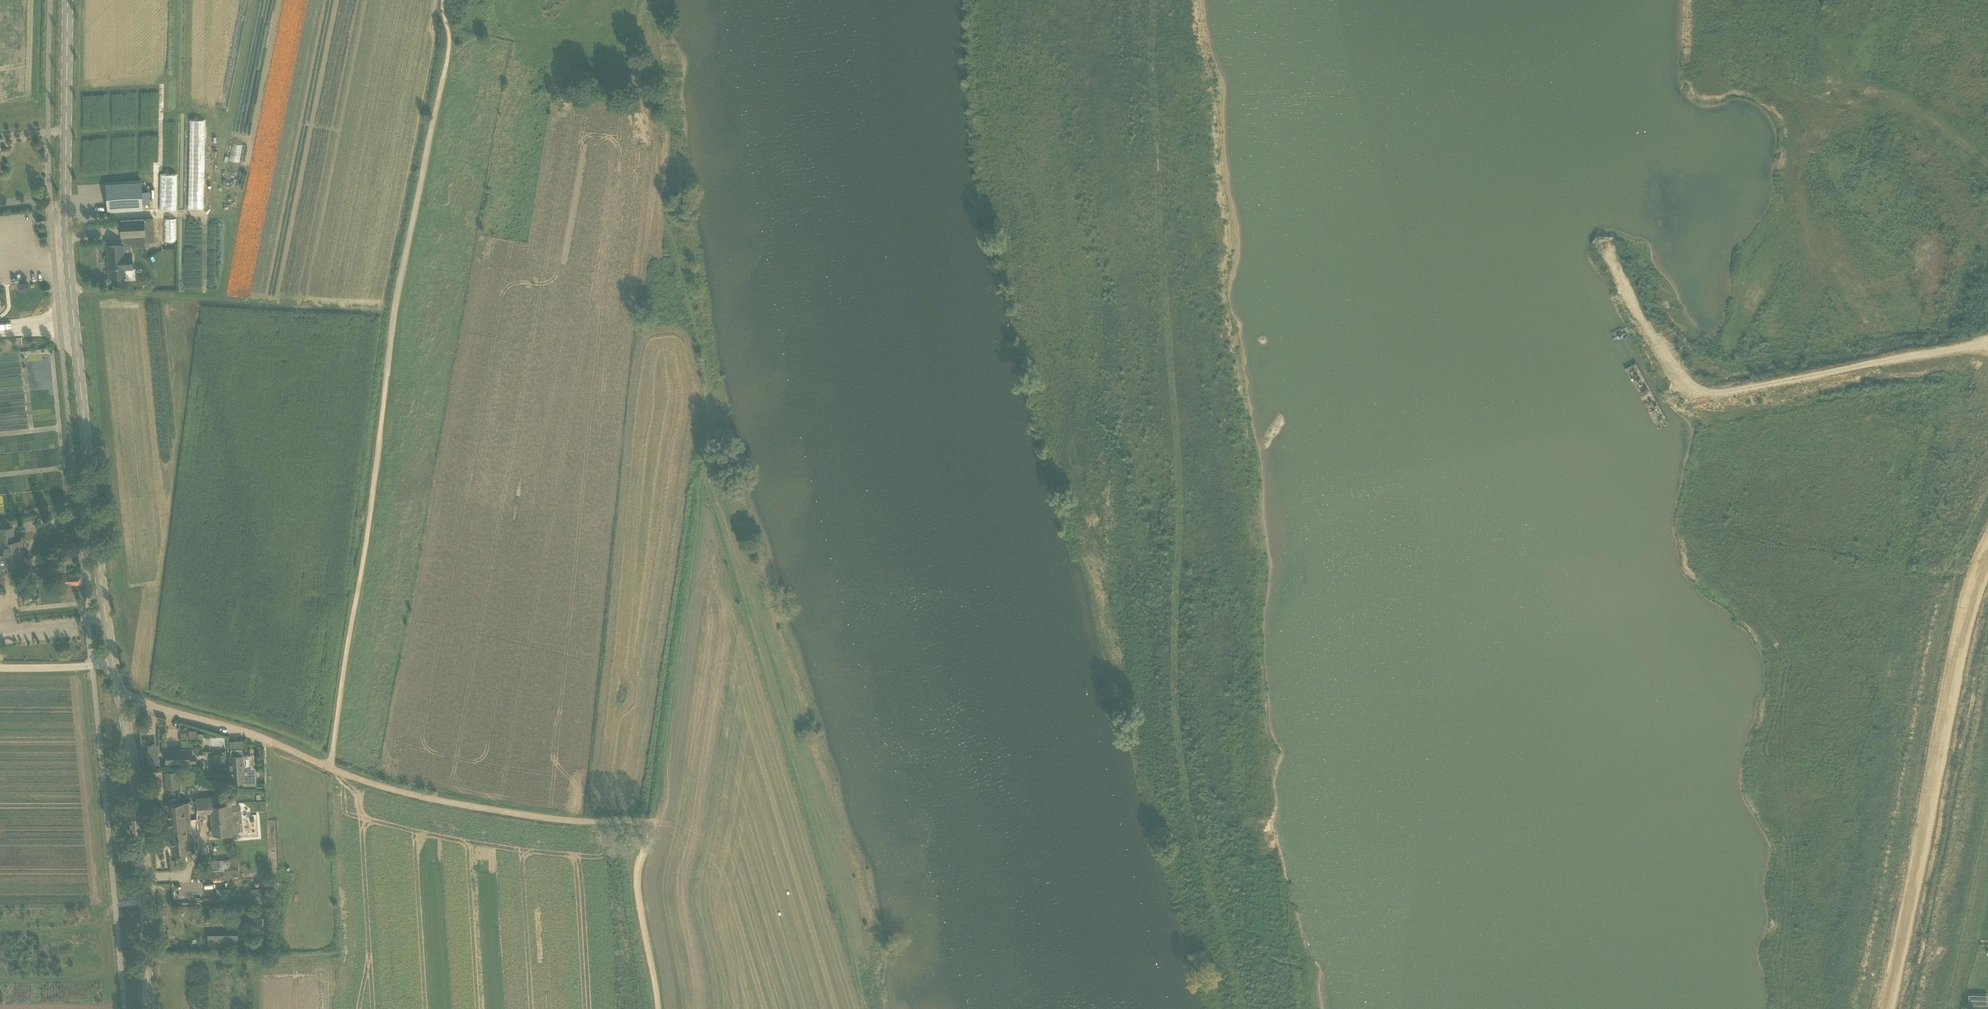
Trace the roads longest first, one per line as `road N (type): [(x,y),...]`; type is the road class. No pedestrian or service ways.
road 1 (tertiary): [(149,1008),(138,803),(104,602),(70,279),(68,0)]
road 2 (track): [(443,0),(448,56),(392,318),(329,769)]
road 3 (track): [(1987,559),(1971,596),(1885,1008)]
road 4 (track): [(1663,350),(1677,375),(1713,388),(1987,336)]
road 5 (track): [(329,769),(429,799),(545,819),(652,822)]
road 6 (track): [(120,702),(329,769)]
road 7 (track): [(652,822),(637,885),(658,1008)]

